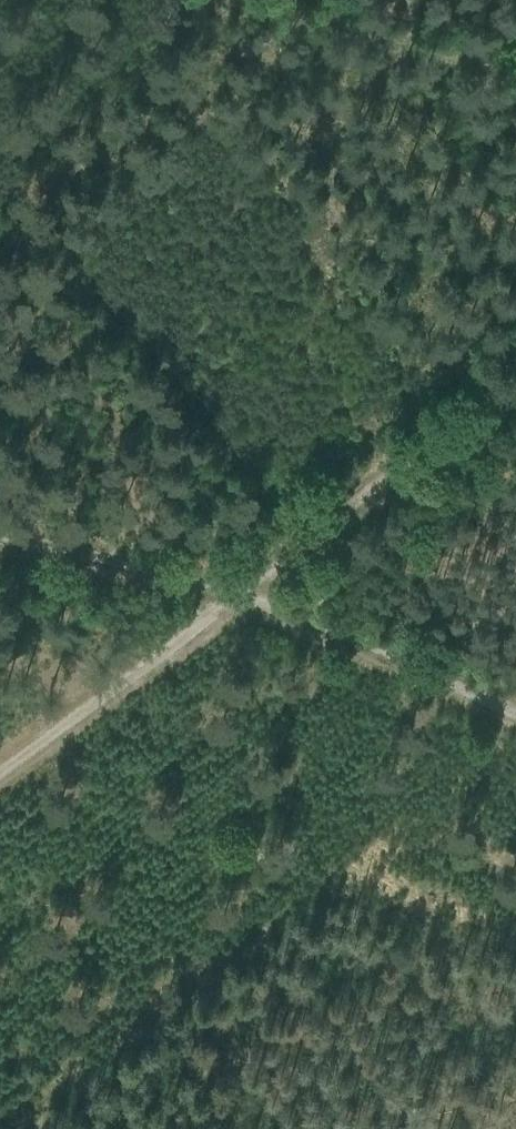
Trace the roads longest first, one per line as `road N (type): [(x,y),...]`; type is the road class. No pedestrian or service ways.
road 1 (track): [(515,390),(252,589)]
road 2 (track): [(252,589),(0,778)]
road 3 (track): [(252,589),(515,708)]
road 4 (track): [(0,508),(236,554),(252,589)]

